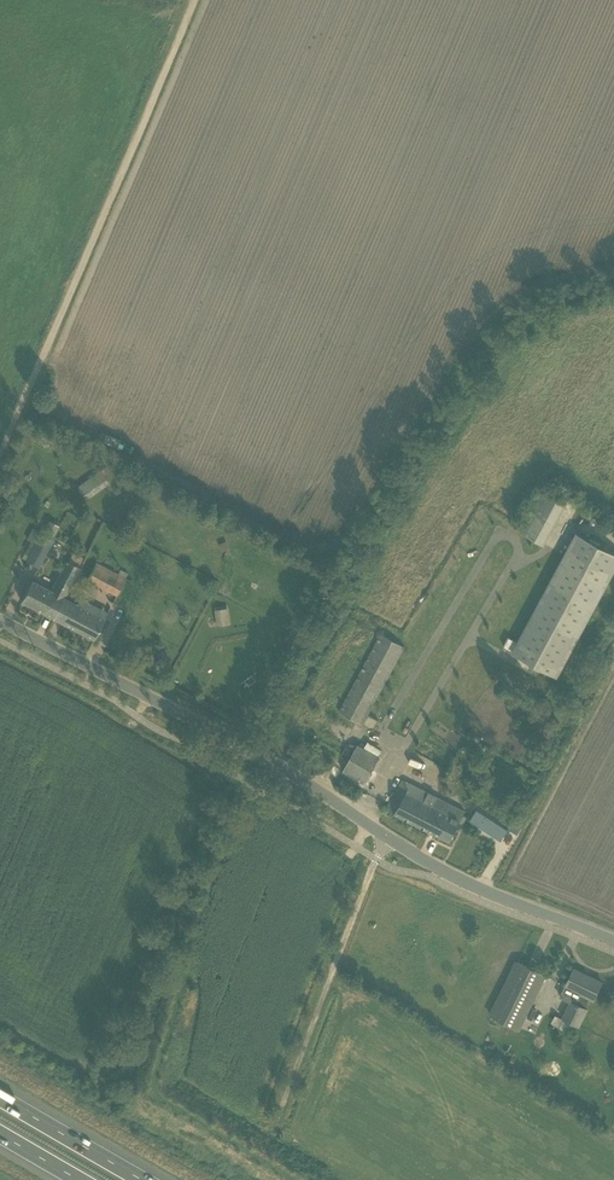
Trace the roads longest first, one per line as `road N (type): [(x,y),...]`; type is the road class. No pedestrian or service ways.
road 1 (track): [(0,459),(199,0)]
road 2 (unclassified): [(390,839),(242,745),(0,622)]
road 3 (unclassified): [(282,1108),(390,839)]
road 4 (unclassified): [(613,940),(454,876),(390,839)]
road 5 (motorway): [(140,1179),(0,1098)]

